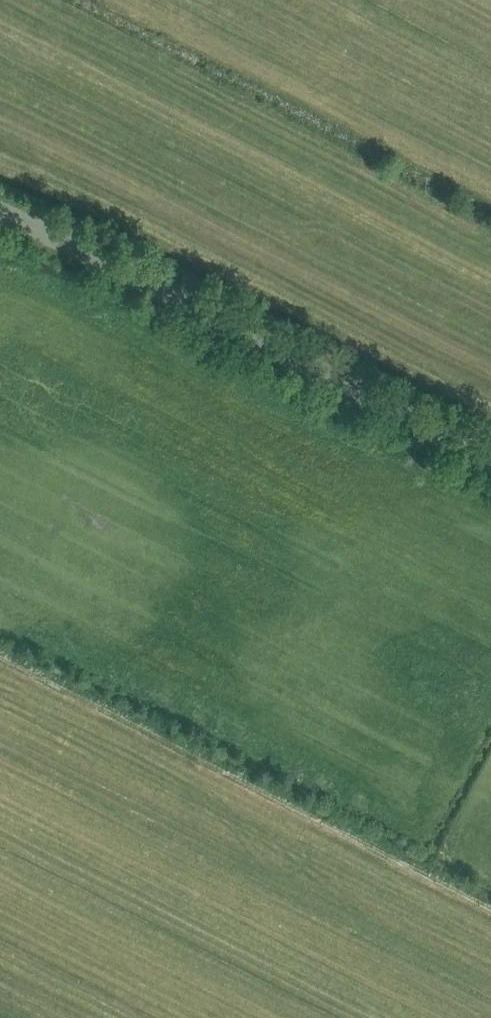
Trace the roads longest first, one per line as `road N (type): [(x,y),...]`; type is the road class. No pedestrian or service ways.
road 1 (tertiary): [(490,469),(0,220)]

